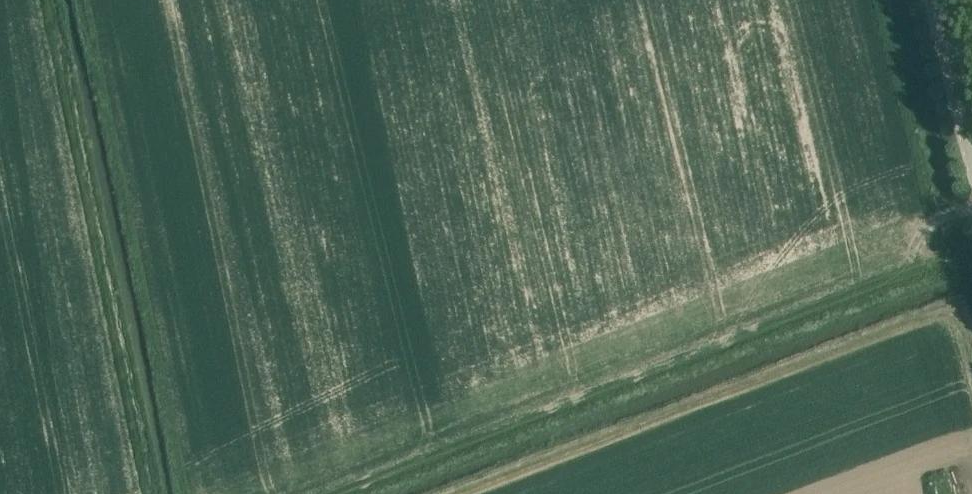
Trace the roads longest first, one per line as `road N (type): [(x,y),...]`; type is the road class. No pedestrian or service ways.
road 1 (tertiary): [(971,158),(932,0)]

